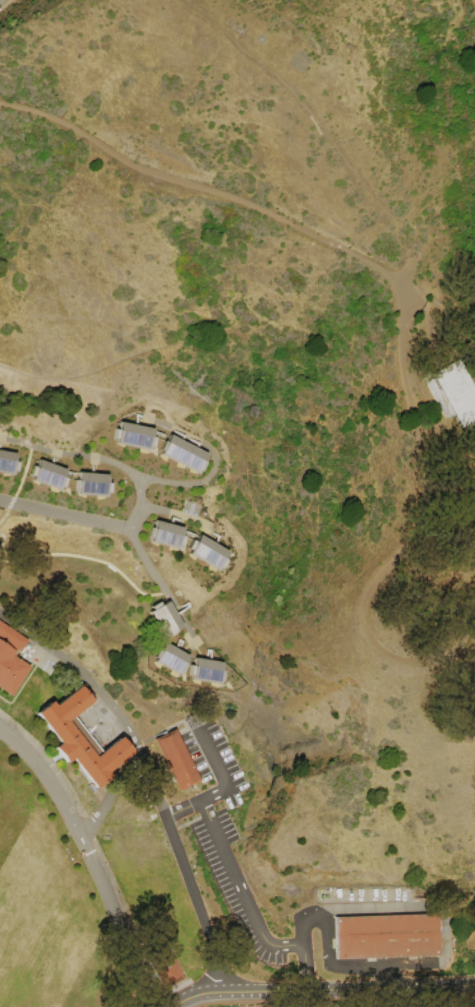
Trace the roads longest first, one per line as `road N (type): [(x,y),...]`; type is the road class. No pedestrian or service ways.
road 1 (track): [(0,105),(51,118),(146,172),(285,223),(400,281),(405,359),(437,498),(432,525),(367,589),(363,624),(373,645),(412,663),(474,649)]
road 2 (residential): [(159,1006),(66,810),(0,728)]
road 3 (residential): [(474,984),(194,995)]
road 4 (residential): [(140,755),(224,992)]
road 5 (residential): [(0,613),(65,657),(104,696),(140,755)]
road 6 (residential): [(0,502),(120,523)]

